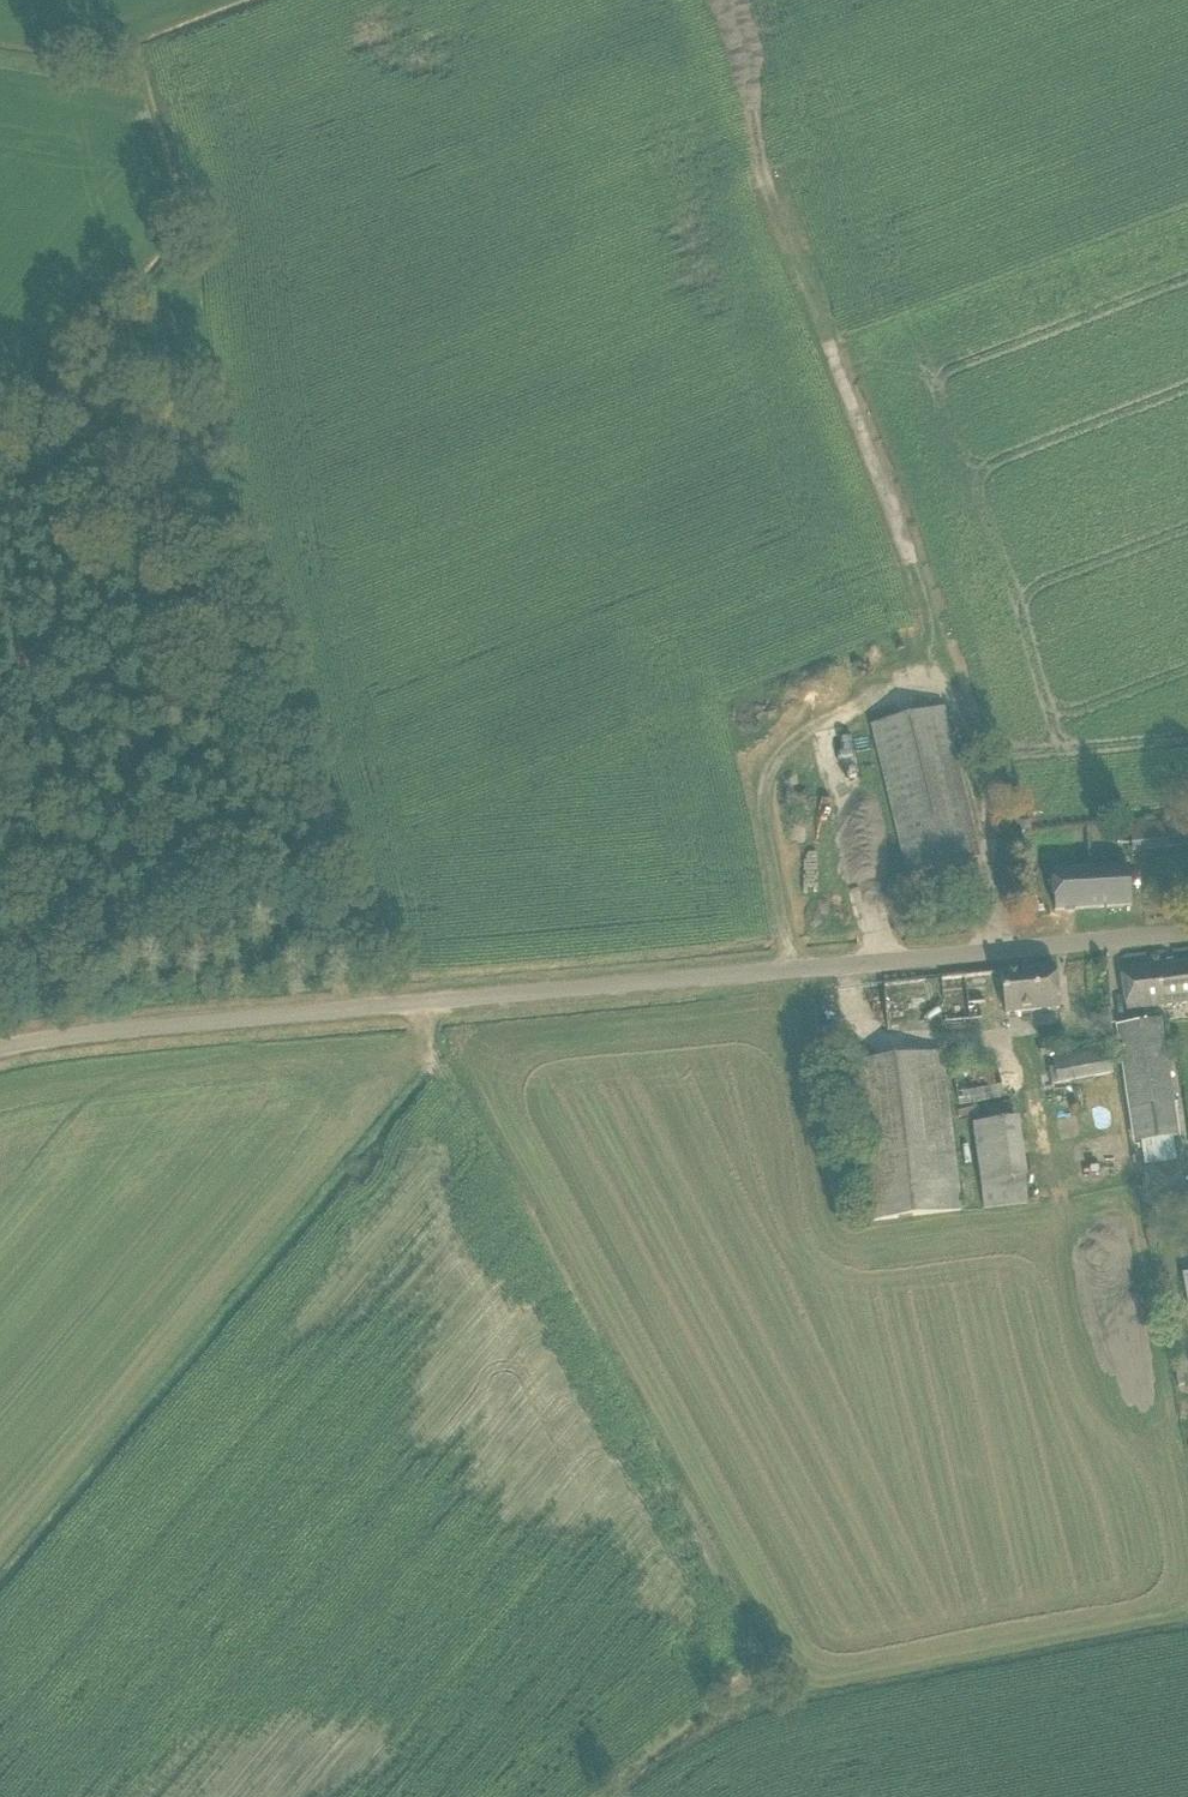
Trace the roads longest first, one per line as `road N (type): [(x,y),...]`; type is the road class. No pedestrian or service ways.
road 1 (residential): [(1187,933),(28,1032),(0,1043)]

